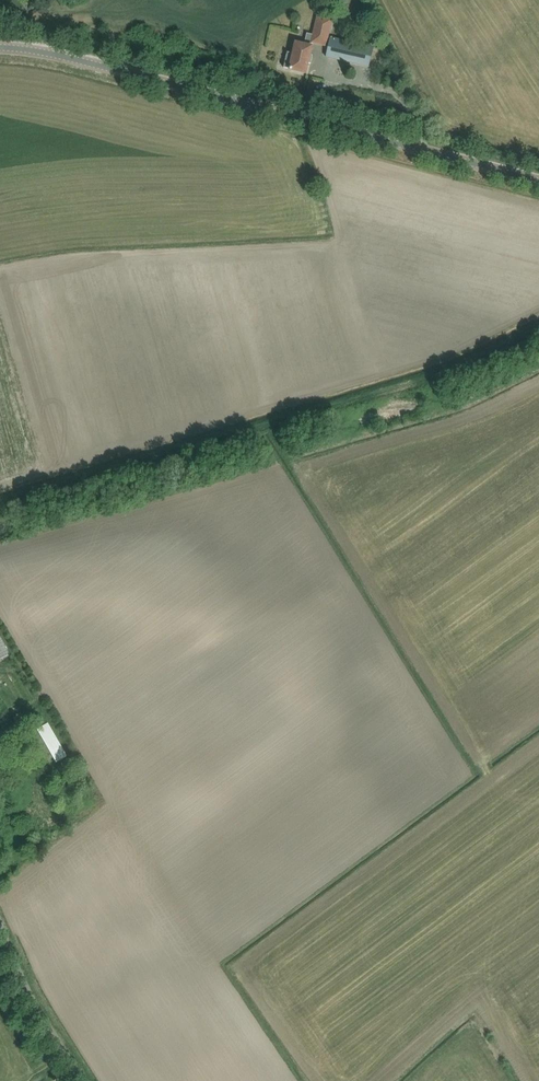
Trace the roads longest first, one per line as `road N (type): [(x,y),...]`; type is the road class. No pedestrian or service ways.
road 1 (tertiary): [(538,182),(98,65),(0,47)]
road 2 (unclassified): [(82,1080),(0,917)]

